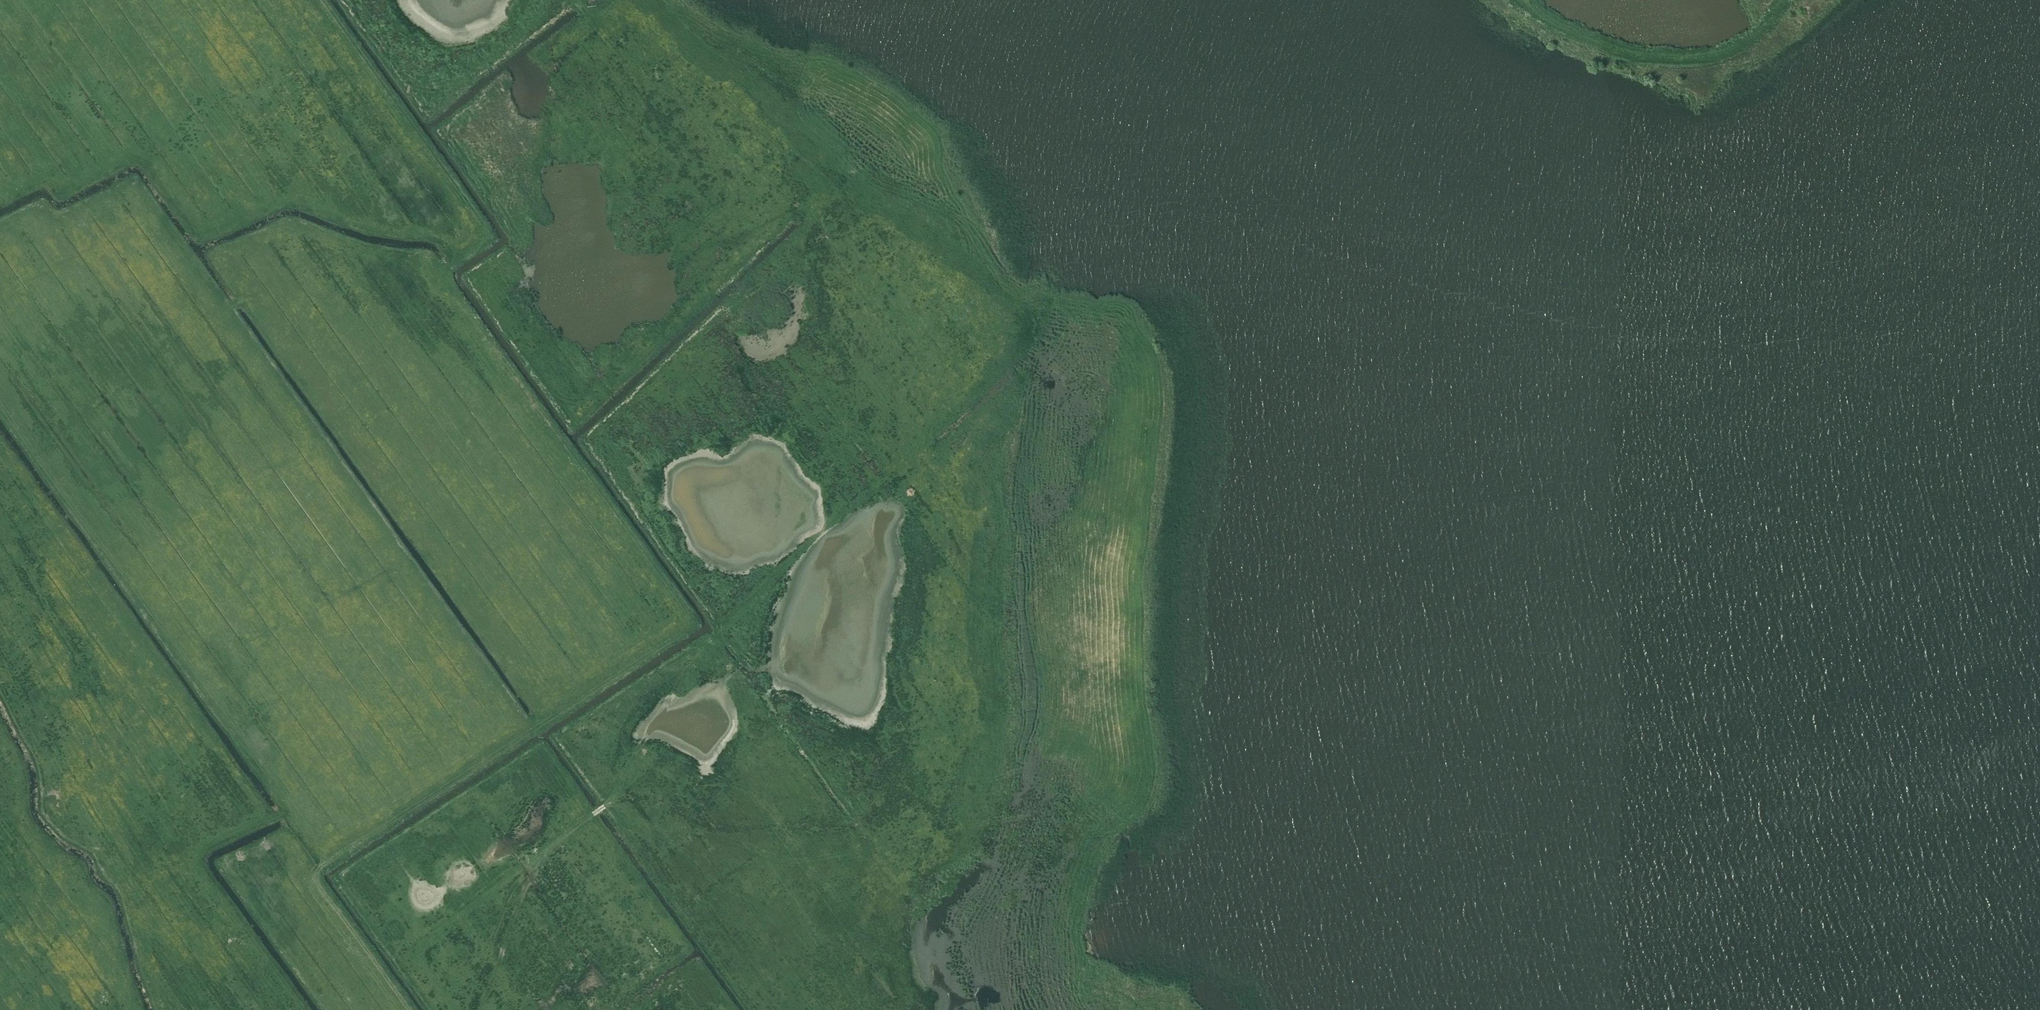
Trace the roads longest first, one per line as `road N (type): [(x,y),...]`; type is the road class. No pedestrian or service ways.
road 1 (track): [(455,1009),(429,963),(435,937),(456,911),(606,807)]

